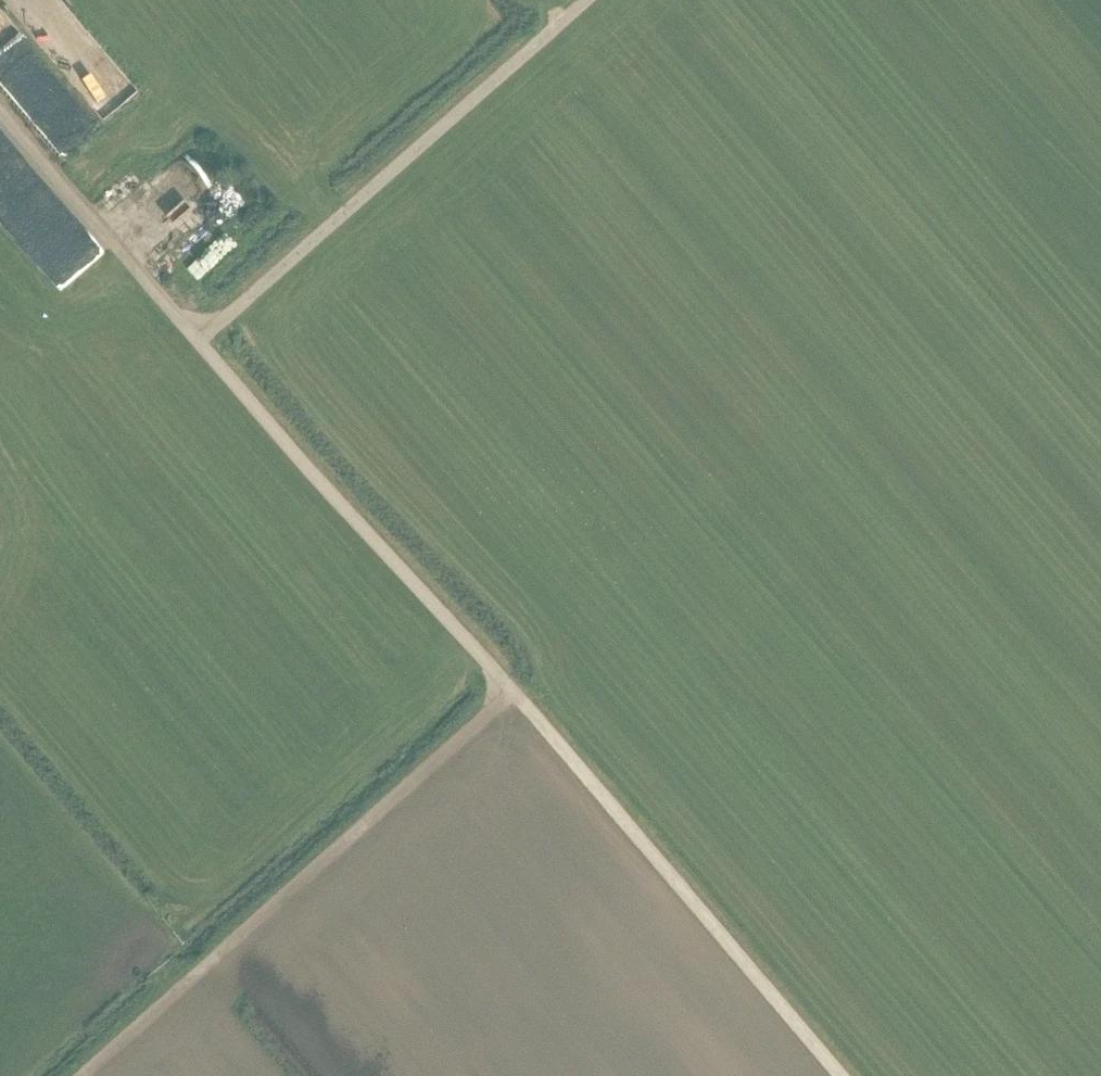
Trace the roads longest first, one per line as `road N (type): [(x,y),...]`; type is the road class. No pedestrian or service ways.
road 1 (track): [(0,107),(511,692),(82,1075)]
road 2 (track): [(511,692),(837,1075)]

